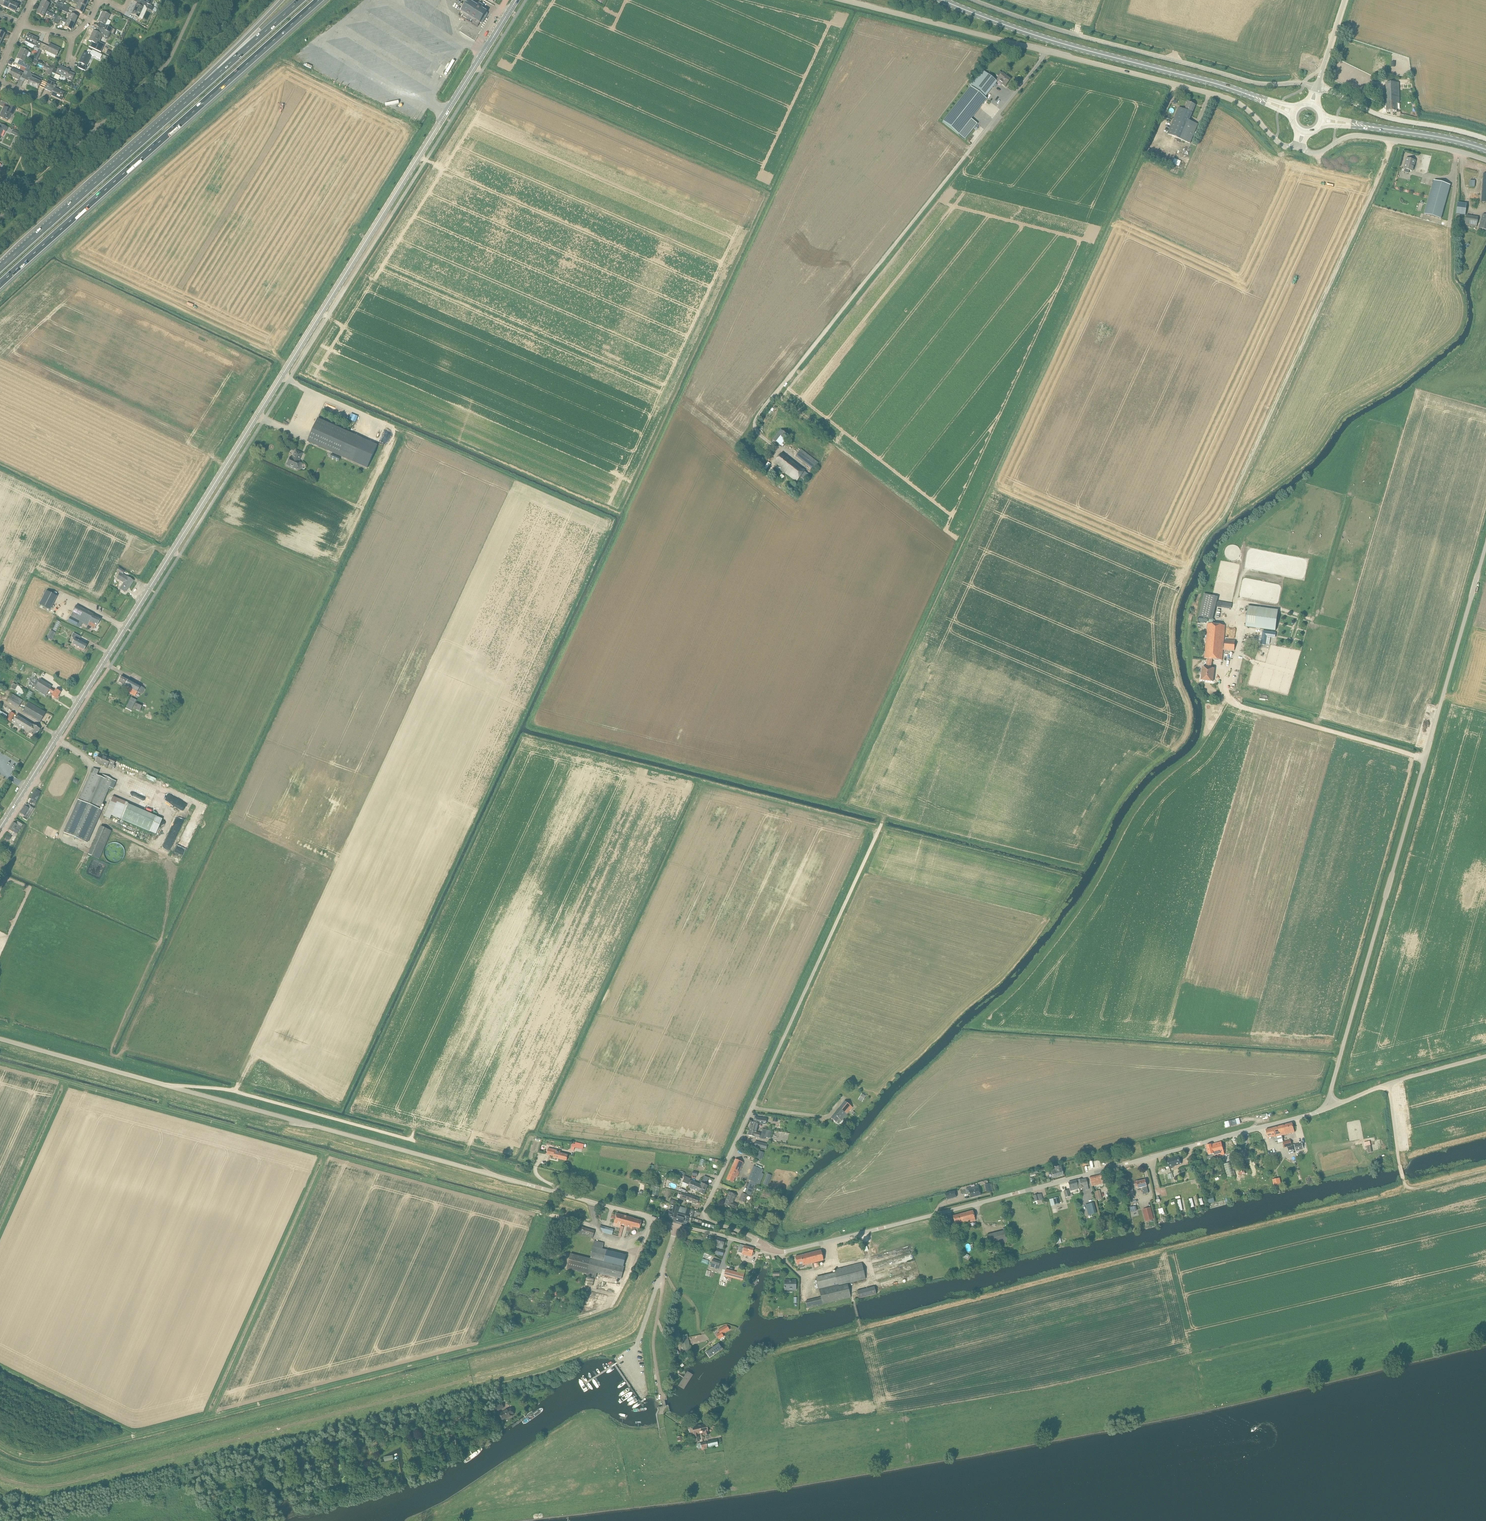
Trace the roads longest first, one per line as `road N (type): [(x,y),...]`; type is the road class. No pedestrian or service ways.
road 1 (primary): [(0,827),(479,60)]
road 2 (unclassified): [(678,1225),(0,1037)]
road 3 (unclassified): [(1329,1107),(1485,549)]
road 4 (unclassified): [(778,1252),(1329,1107)]
road 5 (unclassified): [(758,415),(1048,54)]
road 6 (unclassified): [(695,1228),(879,824)]
road 7 (motorway): [(0,284),(318,0)]
road 8 (primary): [(1293,112),(939,0)]
road 9 (motorway): [(207,83),(0,268)]
road 10 (unclassified): [(1298,146),(1279,144),(1225,98),(1048,54)]
road 11 (unclassified): [(1048,54),(836,0)]
road 12 (unclassified): [(1485,160),(1369,136),(1319,153),(1298,146)]
road 13 (unclassified): [(1485,140),(1378,115),(1318,87)]
road 14 (primary): [(1485,150),(1323,120)]
road 15 (motorway): [(300,0),(207,83)]
road 16 (residential): [(661,1272),(654,1341),(660,1393)]

